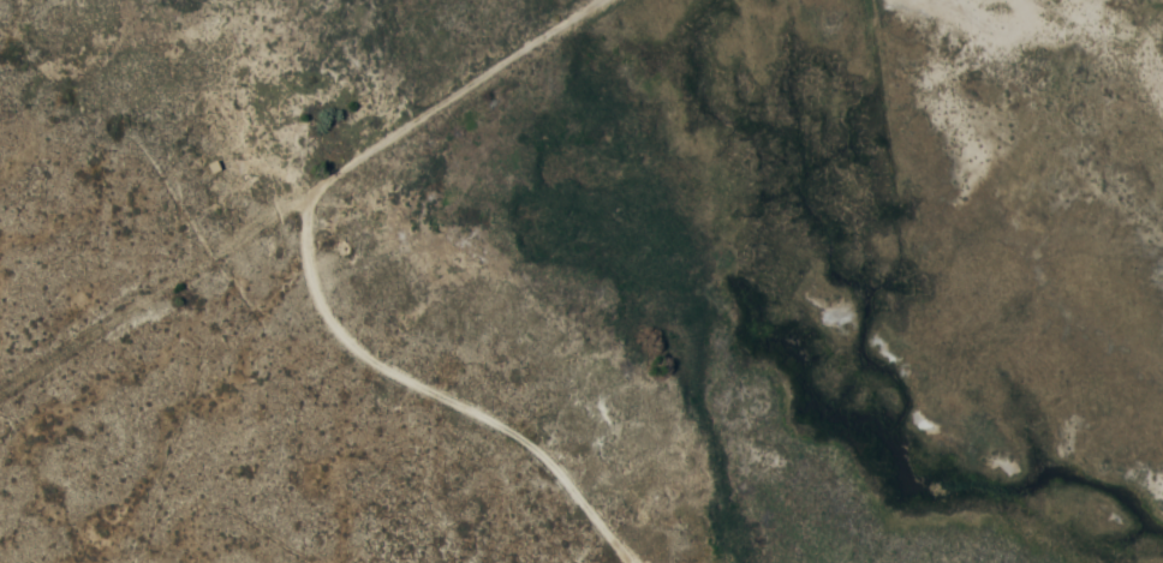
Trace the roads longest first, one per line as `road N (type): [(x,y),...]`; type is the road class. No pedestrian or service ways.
road 1 (residential): [(764,562),(711,298),(801,0)]
road 2 (residential): [(158,562),(16,317),(0,276)]

